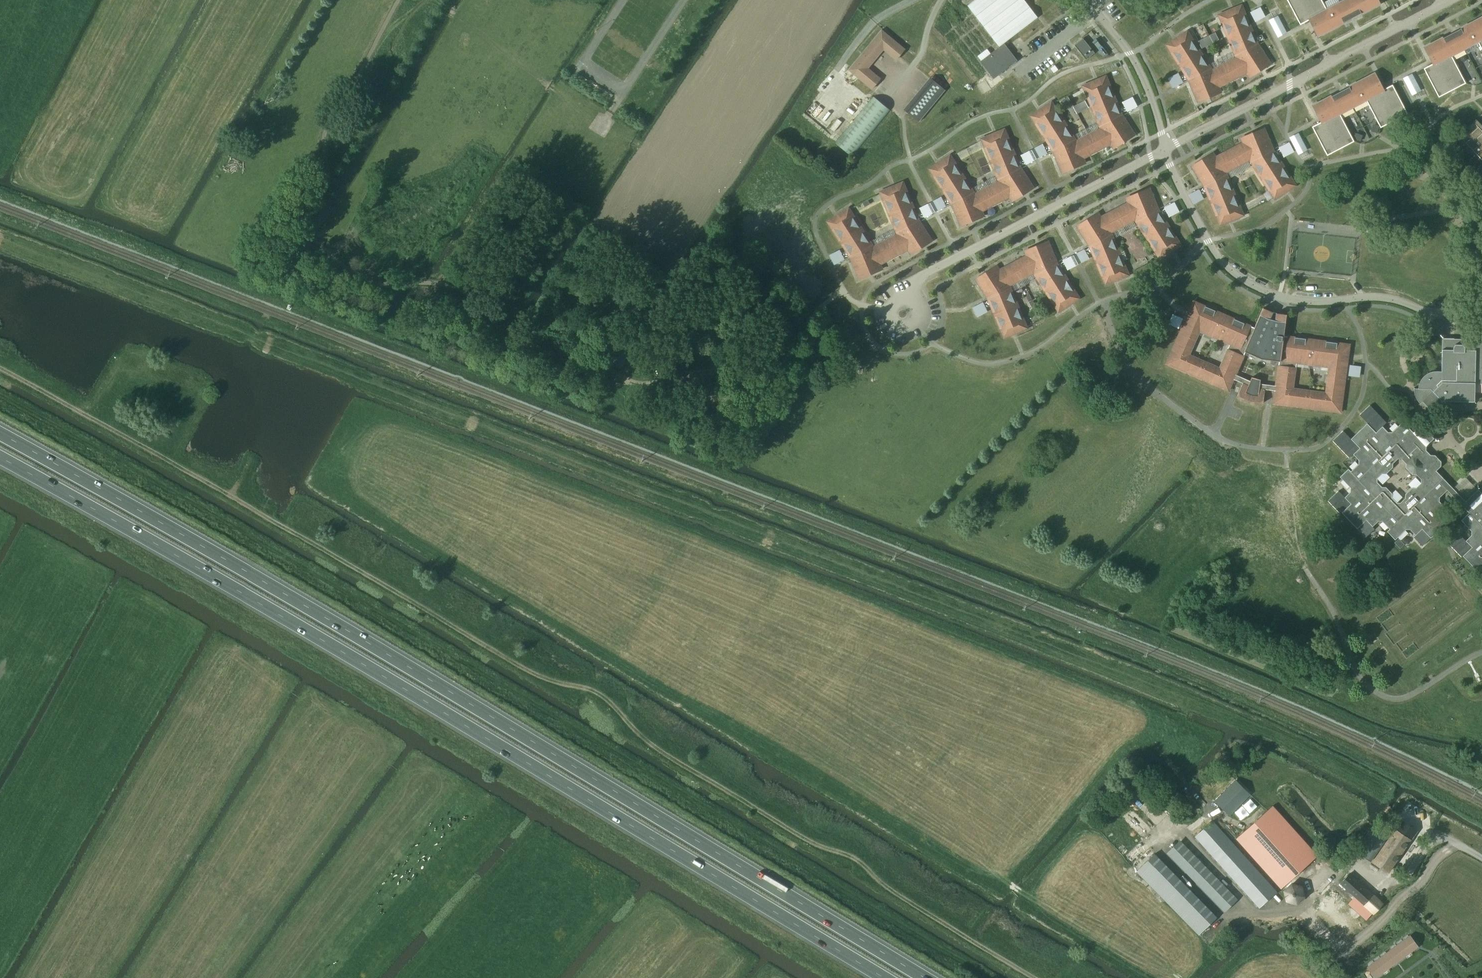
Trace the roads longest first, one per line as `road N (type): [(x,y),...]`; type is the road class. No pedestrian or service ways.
road 1 (track): [(0,370),(504,660),(594,691),(647,744),(796,836),(853,857),(942,924),(1036,977)]
road 2 (trunk): [(926,977),(0,434)]
road 3 (trunk): [(0,458),(438,708),(885,977)]
road 4 (track): [(953,848),(1178,977)]

